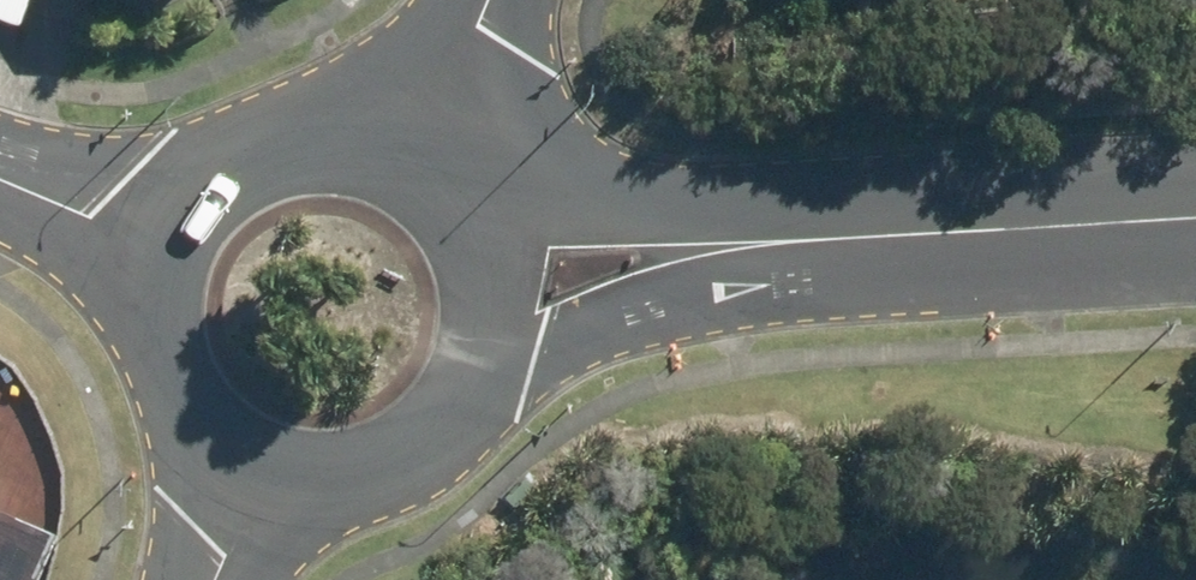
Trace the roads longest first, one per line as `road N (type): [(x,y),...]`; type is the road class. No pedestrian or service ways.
road 1 (residential): [(801,243),(1195,219)]
road 2 (residential): [(801,243),(476,360)]
road 3 (residential): [(463,240),(801,243)]
road 4 (residential): [(476,360),(451,408),(412,445),(363,467),(309,471),(258,456)]
road 5 (residential): [(258,456),(216,428),(185,387),(169,339),(169,289),(186,241)]
road 6 (residential): [(186,241),(215,202),(255,174),(302,159),(351,160),(397,175)]
road 7 (residential): [(186,241),(0,163)]
road 8 (residential): [(474,0),(397,175)]
road 9 (residential): [(207,579),(258,456)]
road 10 (residential): [(463,240),(482,306),(476,360)]

